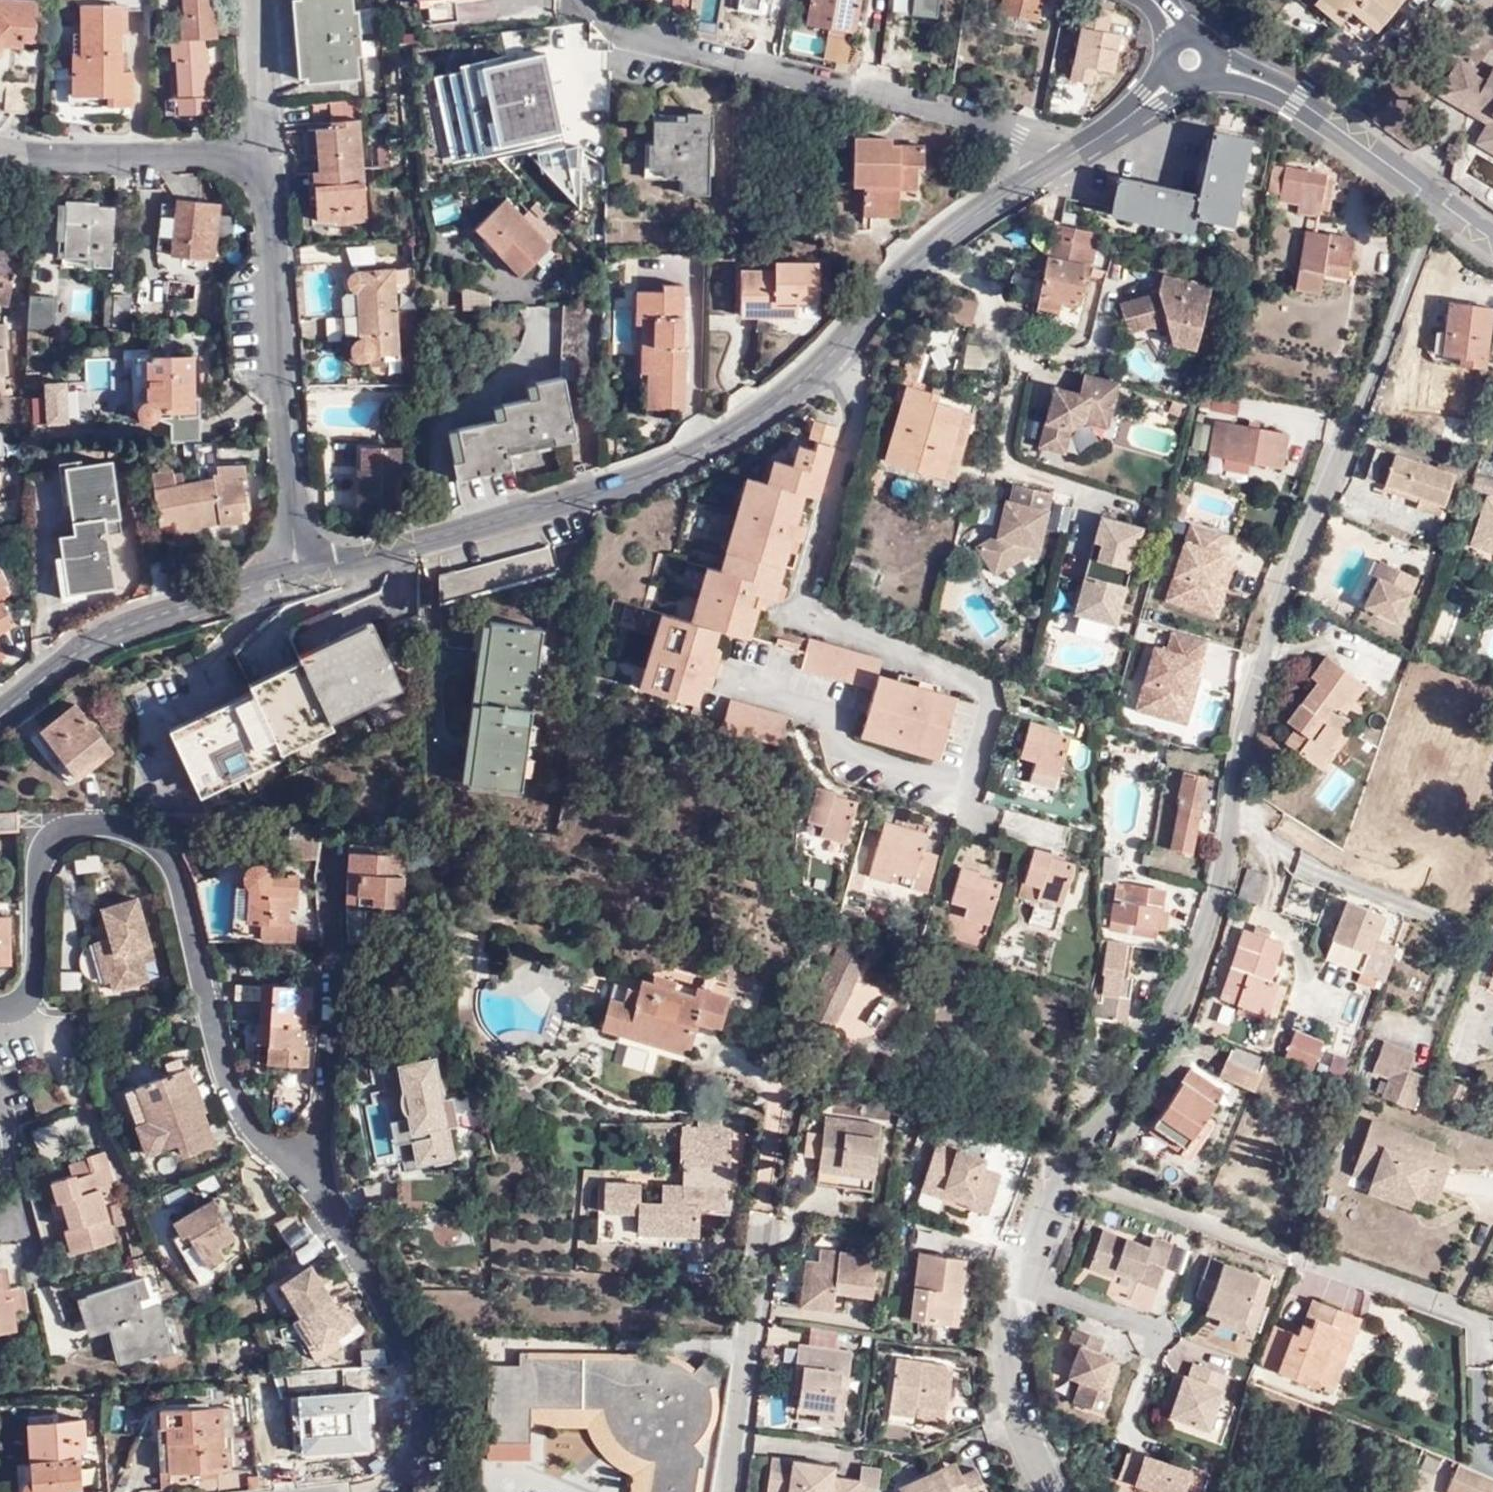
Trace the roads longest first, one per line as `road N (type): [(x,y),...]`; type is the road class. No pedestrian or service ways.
road 1 (residential): [(1059,1491),(1029,1391),(1026,1332),(1049,1216),(1086,1137),(1151,1071),(1201,995),(1232,892),(1281,636),(1450,208)]
road 2 (tertiary): [(305,572),(591,492),(697,448),(785,393),(918,261),(1045,166)]
road 3 (residential): [(258,1168),(223,1131),(204,1087),(165,897),(146,848),(120,823),(63,825),(18,852),(19,994),(0,1010)]
road 4 (residential): [(578,0),(628,34),(1009,129),(1045,166)]
road 5 (residential): [(341,1491),(397,1486),(422,1467),(422,1387),(387,1293),(300,1197),(258,1168)]
road 6 (residential): [(265,153),(290,521),(305,572)]
road 7 (tertiary): [(0,711),(95,637),(305,572)]
road 8 (residential): [(258,1168),(292,1126),(305,870)]
road 9 (tertiary): [(1450,208),(1299,99),(1192,59)]
road 10 (residential): [(0,145),(52,159),(265,153)]
road 11 (tertiary): [(1045,166),(1149,101),(1192,59)]
road 12 (residential): [(265,153),(254,0)]

